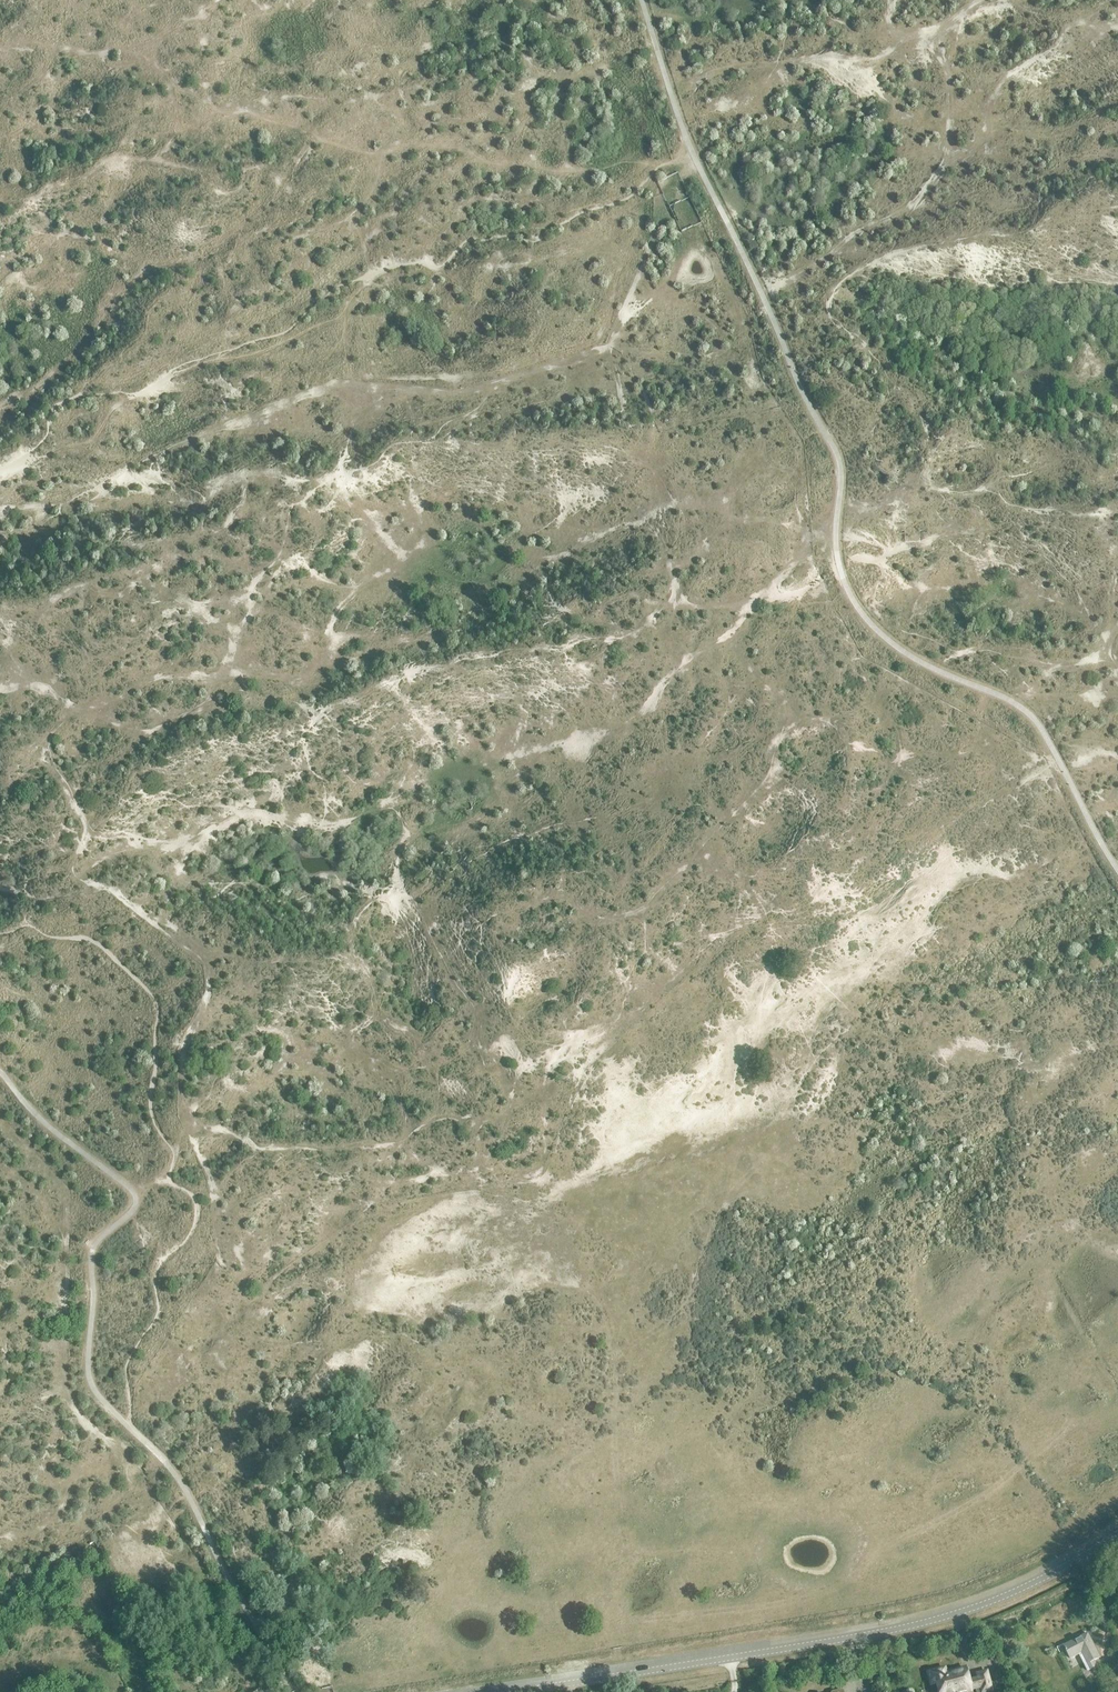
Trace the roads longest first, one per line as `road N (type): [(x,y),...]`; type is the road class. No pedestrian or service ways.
road 1 (residential): [(516,1691),(956,1614),(1025,1587),(1117,1533)]

